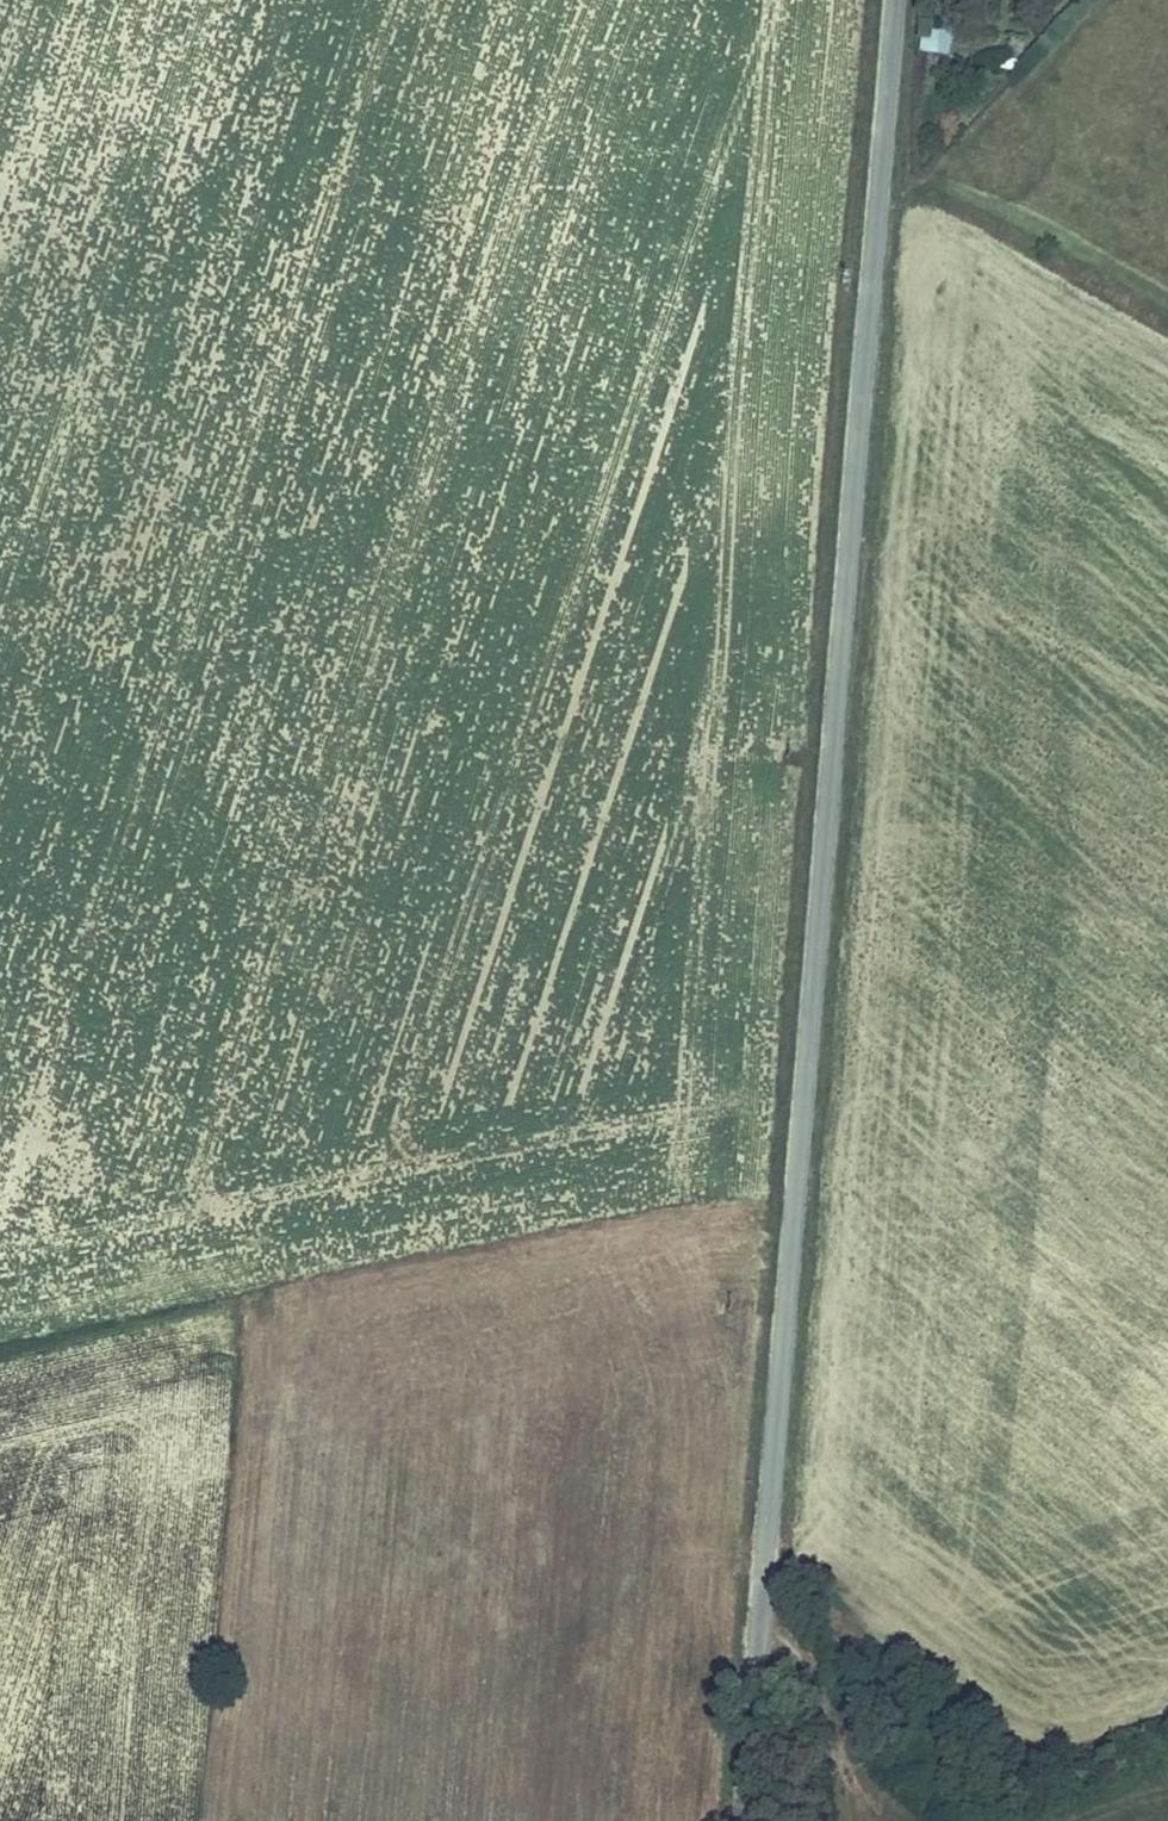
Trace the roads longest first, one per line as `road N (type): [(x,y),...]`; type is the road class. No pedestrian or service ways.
road 1 (tertiary): [(896,0),(744,1820)]
road 2 (track): [(762,1603),(872,1820)]

